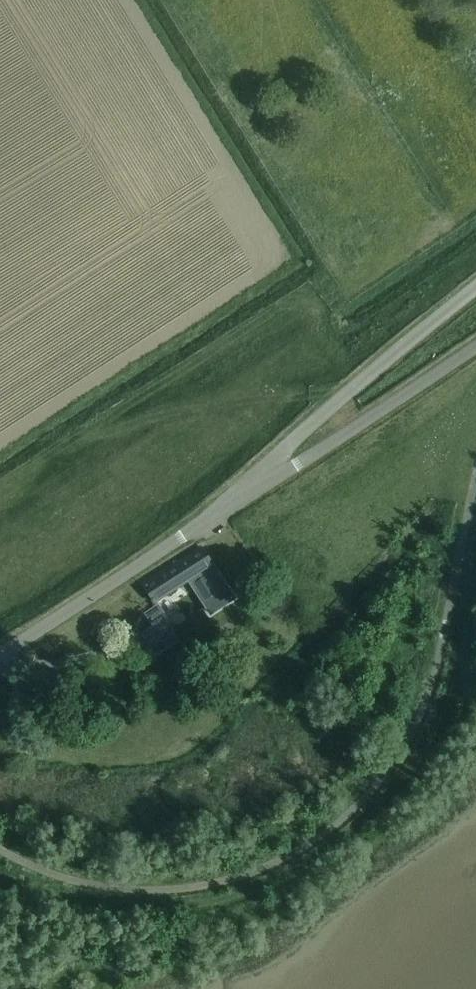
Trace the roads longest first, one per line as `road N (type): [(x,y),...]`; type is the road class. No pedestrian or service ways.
road 1 (unclassified): [(0,650),(277,463)]
road 2 (unclassified): [(277,463),(475,291)]
road 3 (unclassified): [(277,463),(475,333)]

